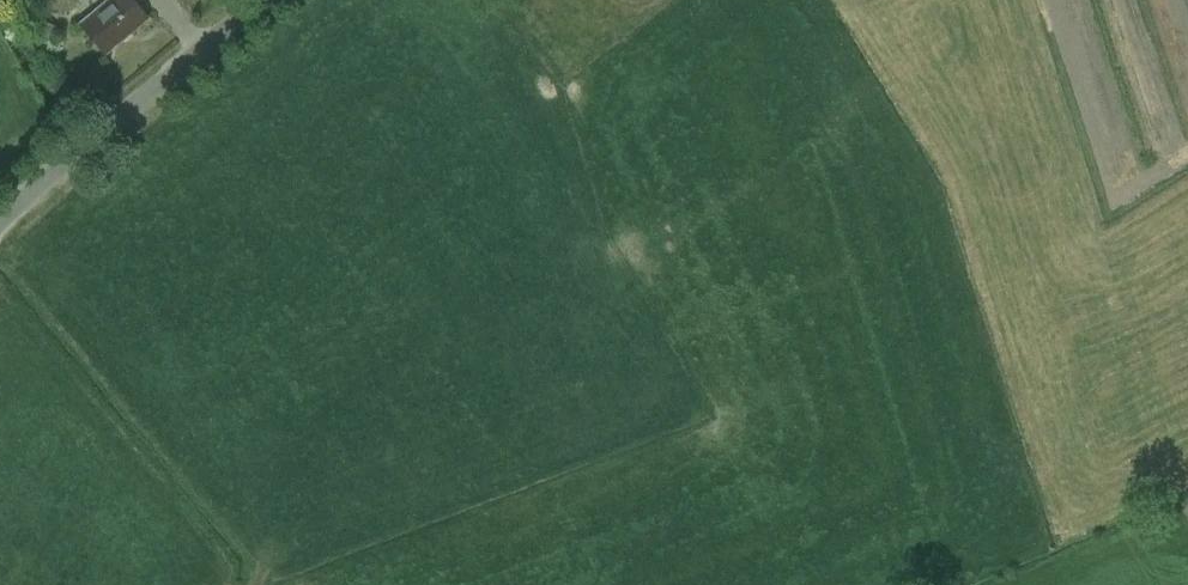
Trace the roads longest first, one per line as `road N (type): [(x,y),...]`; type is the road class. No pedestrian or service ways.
road 1 (unclassified): [(0,222),(85,140),(267,0)]

